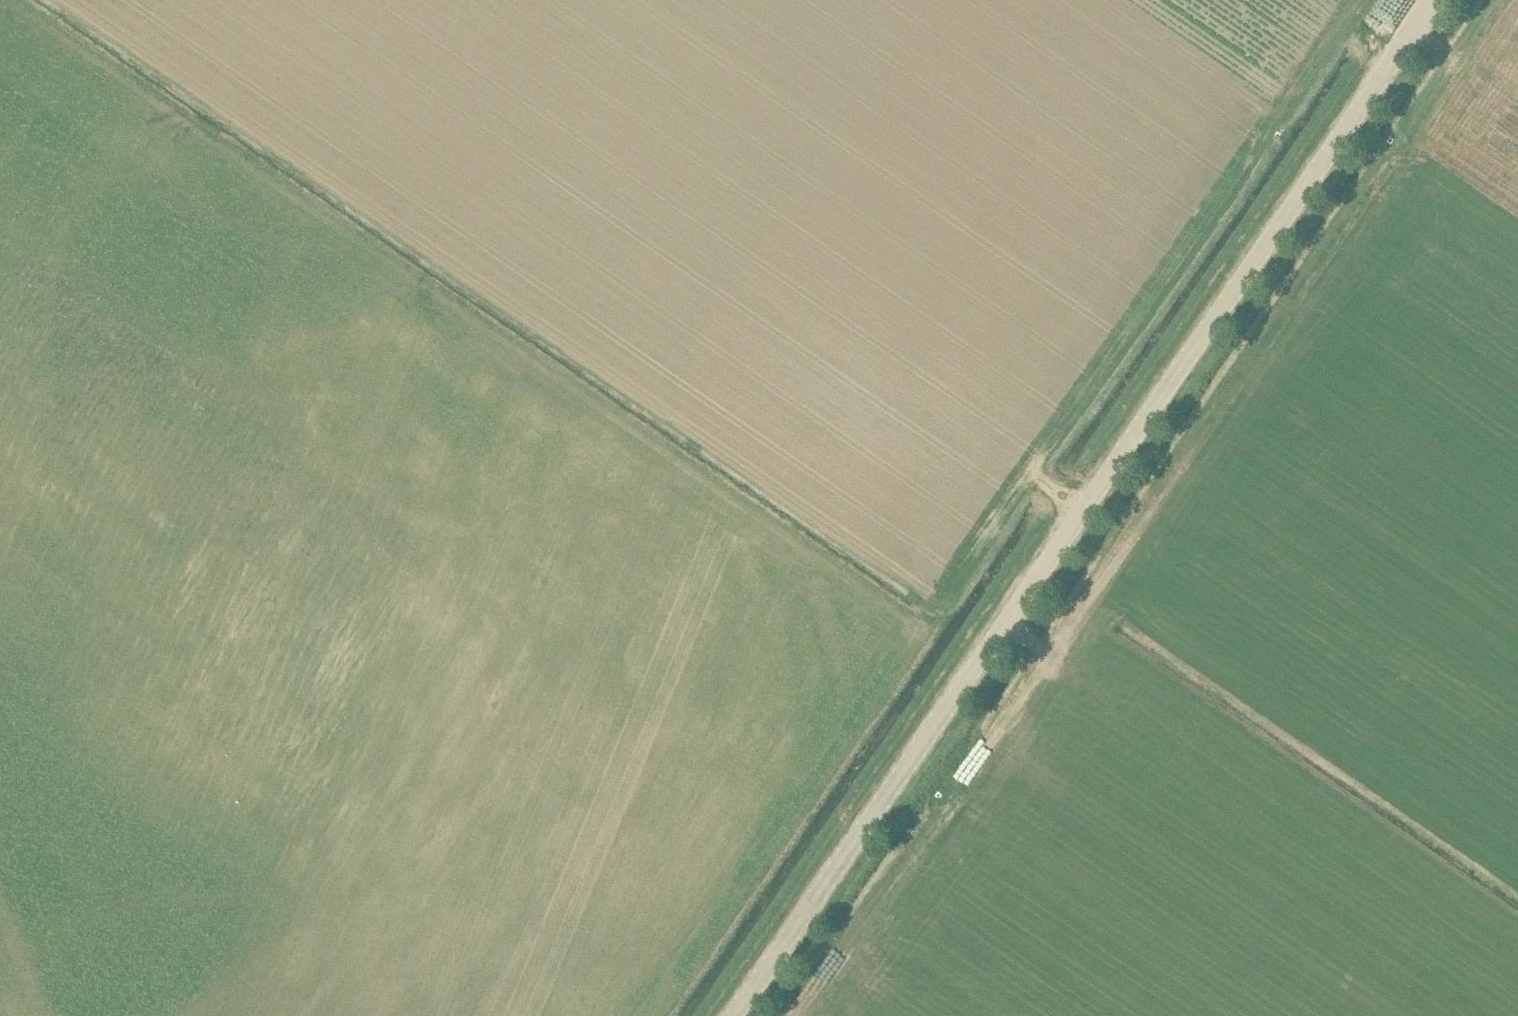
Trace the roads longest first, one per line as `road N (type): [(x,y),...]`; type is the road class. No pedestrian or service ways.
road 1 (unclassified): [(732,1015),(1431,0)]

